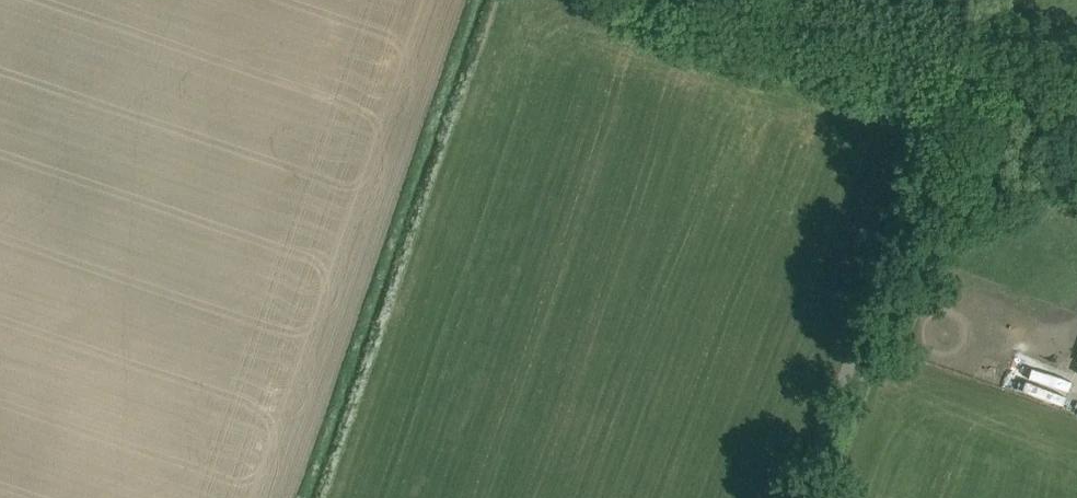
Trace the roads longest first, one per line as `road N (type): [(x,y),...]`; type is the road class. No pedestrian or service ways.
road 1 (unclassified): [(1076,110),(738,0)]

